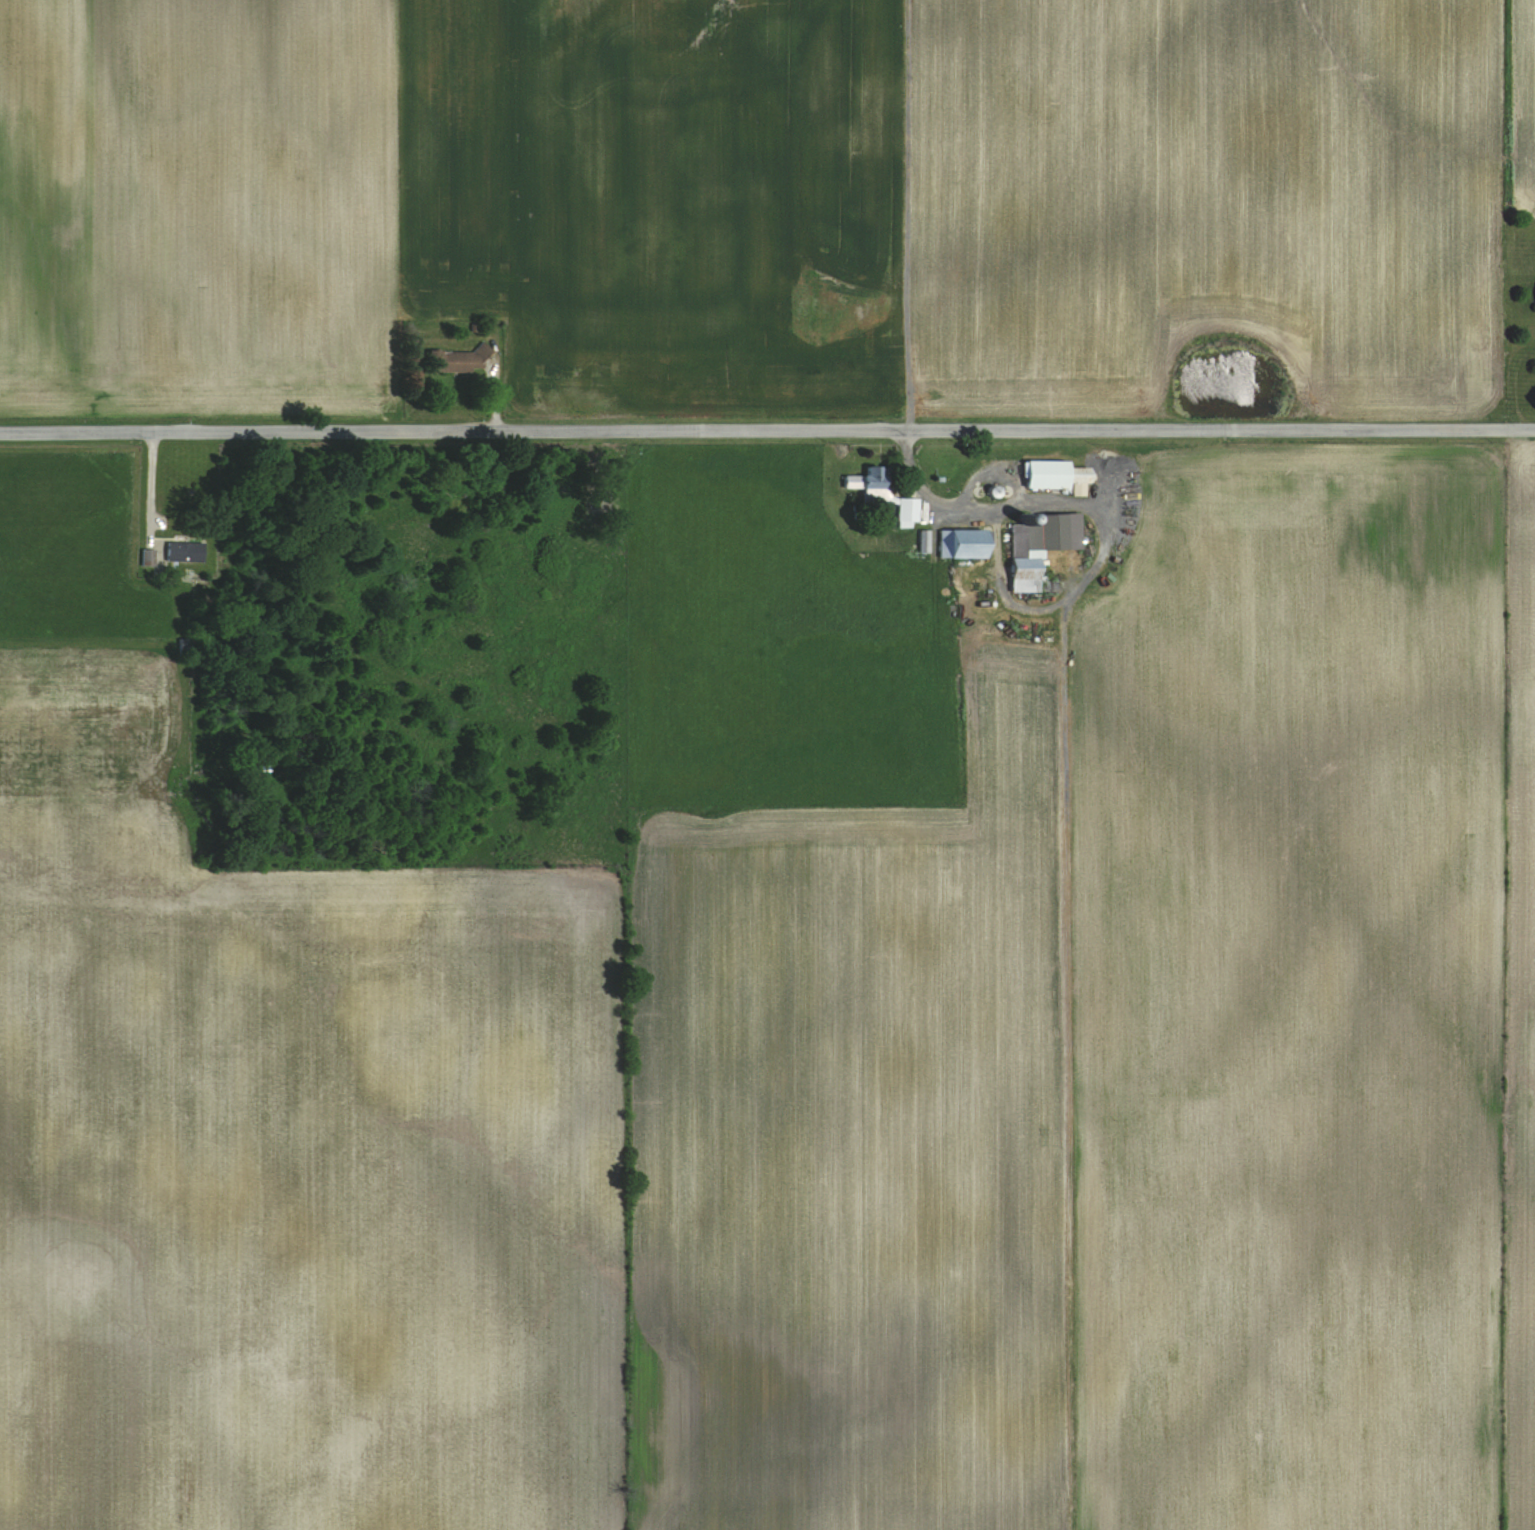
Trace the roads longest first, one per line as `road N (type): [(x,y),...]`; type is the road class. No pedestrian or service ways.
road 1 (residential): [(0,433),(1534,429)]

